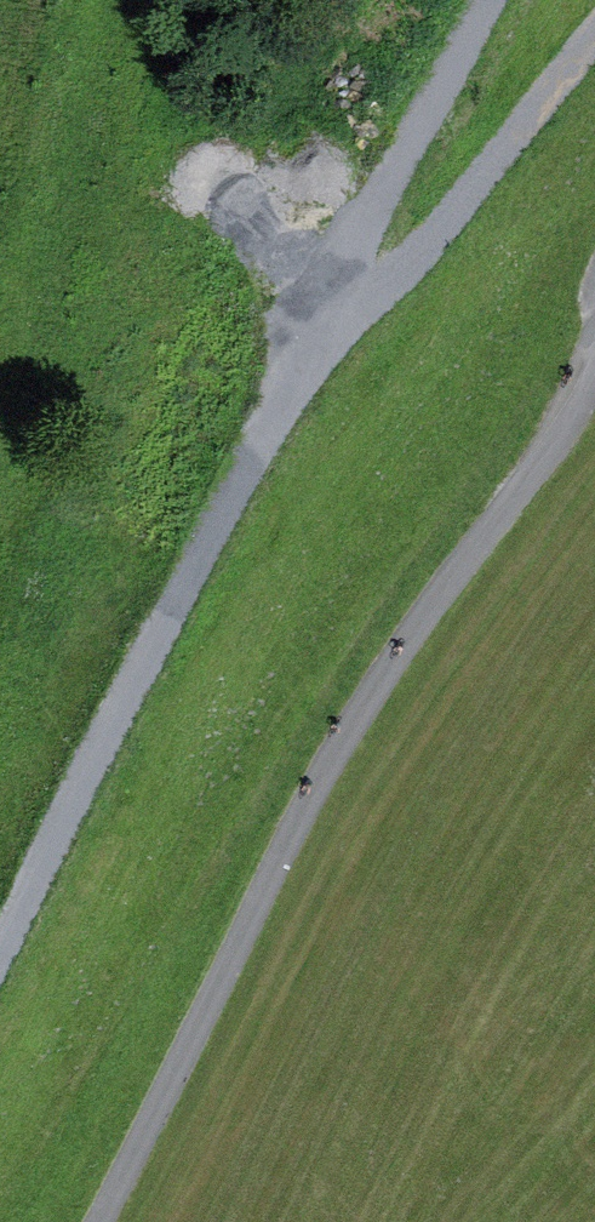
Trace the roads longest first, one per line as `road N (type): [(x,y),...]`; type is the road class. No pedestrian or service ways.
road 1 (track): [(594,41),(431,238),(294,368),(0,956)]
road 2 (track): [(594,376),(527,492),(442,598),(325,788),(108,1221)]
road 3 (track): [(294,368),(486,0)]

